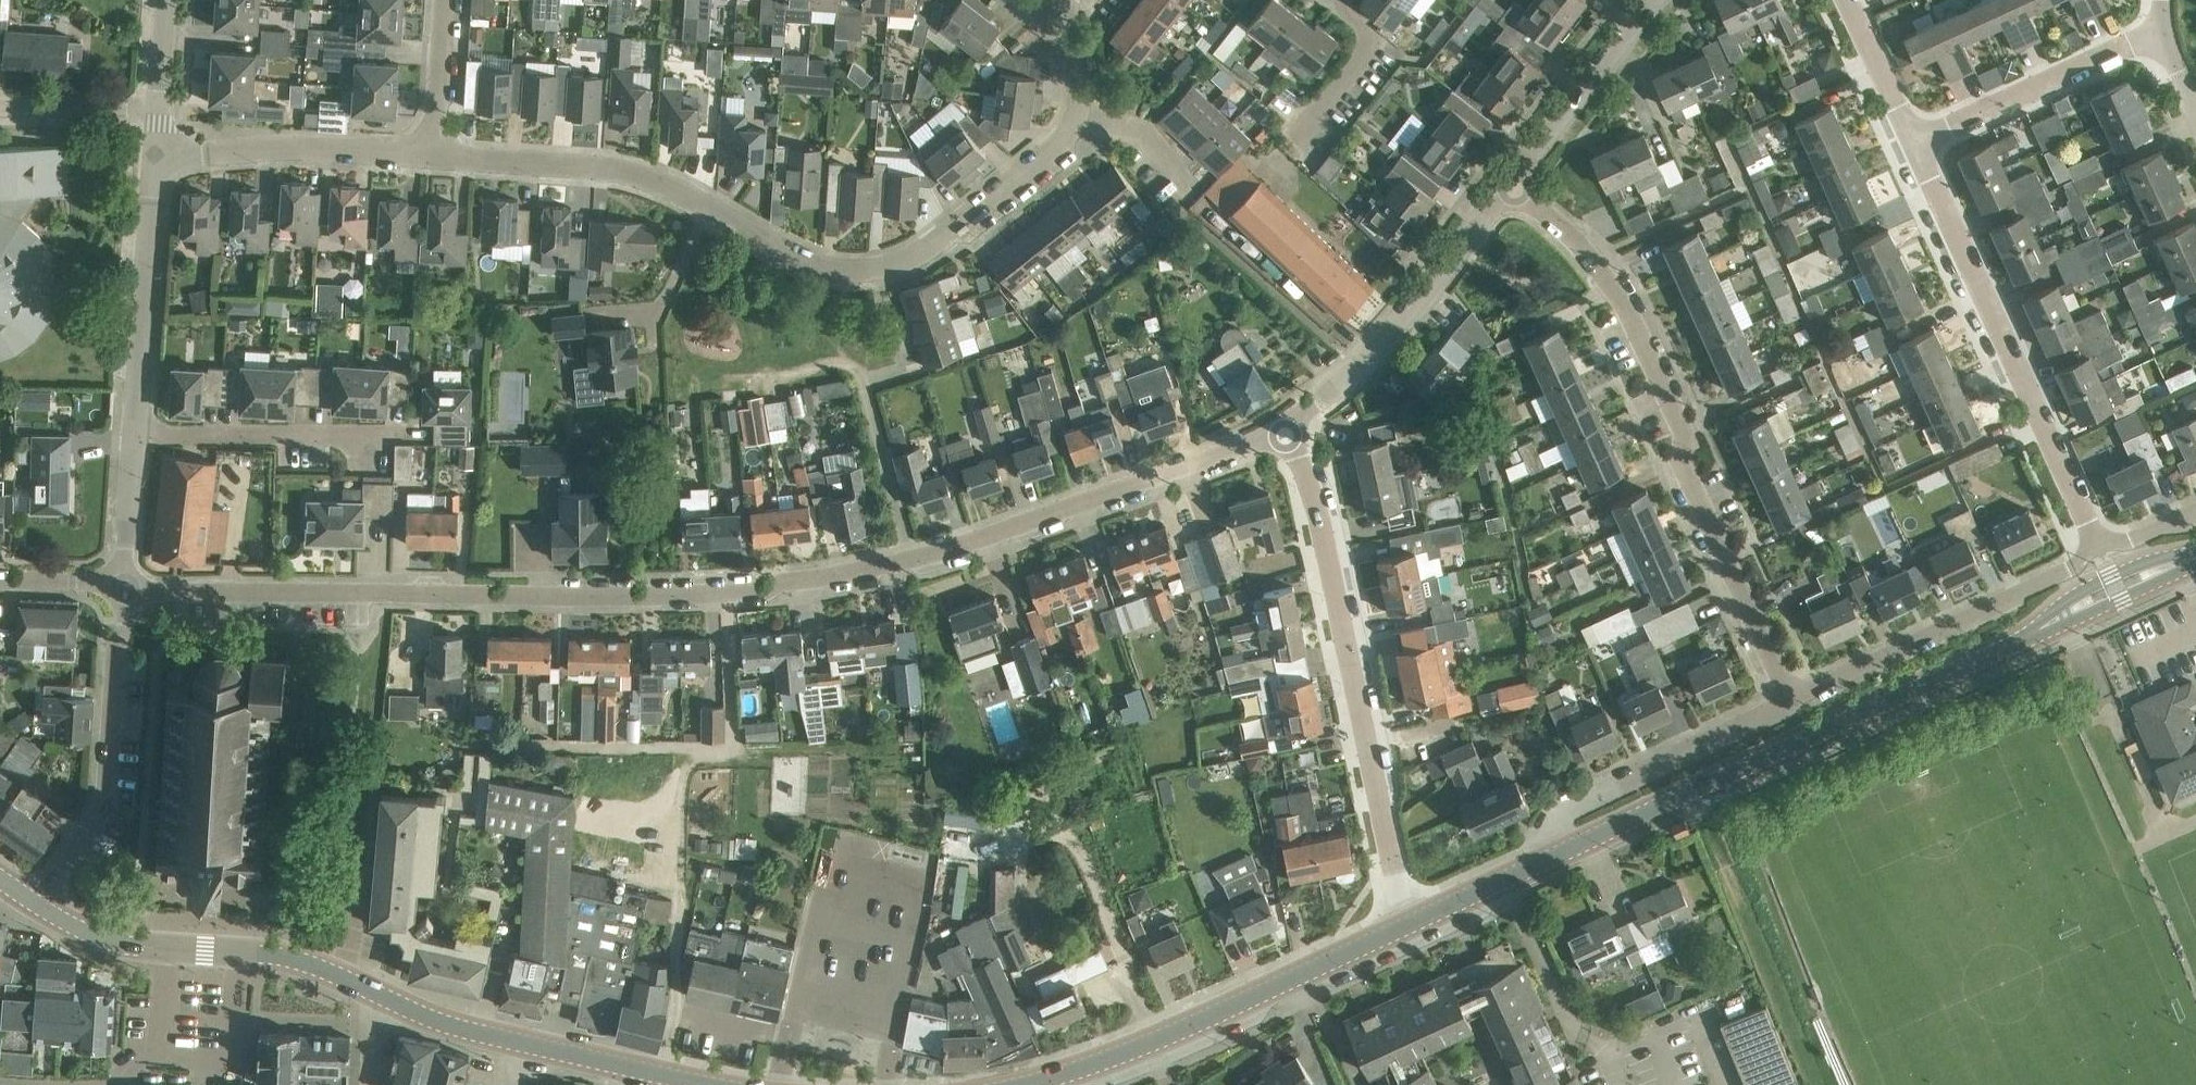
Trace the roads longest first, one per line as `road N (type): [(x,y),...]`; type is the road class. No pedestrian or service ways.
road 1 (unclassified): [(126,589),(631,595),(767,588),(910,560),(1285,433)]
road 2 (residential): [(1082,109),(1070,134),(939,240),(906,259),(849,272),(788,251),(651,176),(437,157)]
road 3 (residential): [(1788,704),(1679,461),(1682,433),(1620,299),(1509,184)]
road 4 (primary): [(1549,858),(2038,631)]
road 5 (unclassified): [(1402,932),(1305,468),(1285,433)]
road 6 (residential): [(885,1084),(922,873),(838,857),(794,1040)]
road 7 (residential): [(2096,547),(1906,140)]
road 8 (primary): [(1402,932),(1159,1039),(1022,1084)]
road 9 (residential): [(1788,704),(2075,570),(2096,547)]
road 10 (primary): [(708,1084),(445,1023),(378,993)]
road 11 (unclassified): [(42,906),(107,798),(126,589)]
road 12 (unclassified): [(1285,433),(1408,314),(1509,184)]
road 13 (track): [(1687,798),(1819,1084)]
road 14 (residential): [(1549,858),(1565,807),(1788,704)]
road 15 (residential): [(437,157),(302,147),(154,159)]
road 16 (residential): [(1906,140),(2161,31)]
road 17 (unclassified): [(134,434),(154,159)]
road 18 (residential): [(400,432),(134,434)]
road 19 (unclassified): [(1509,184),(1651,0)]
road 20 (residential): [(361,793),(339,976)]
road 21 (residential): [(1297,139),(1378,39),(1344,11),(1342,0)]
road 22 (primary): [(339,976),(283,959),(168,950)]
road 23 (primary): [(2189,561),(2140,564),(2088,588),(2038,631)]
road 24 (primary): [(2038,631),(2189,561)]
road 25 (primary): [(1402,932),(1549,858)]
road 26 (residential): [(1906,140),(1834,0)]
road 27 (residential): [(437,157),(444,0)]
road 28 (residential): [(0,109),(157,109)]
road 29 (unclassified): [(126,589),(134,434)]
road 30 (residential): [(1194,193),(1127,127),(1082,109)]
road 31 (primary): [(168,950),(96,937),(42,906)]
road 32 (residential): [(126,589),(0,579)]
road 33 (residential): [(673,1011),(794,1040)]

